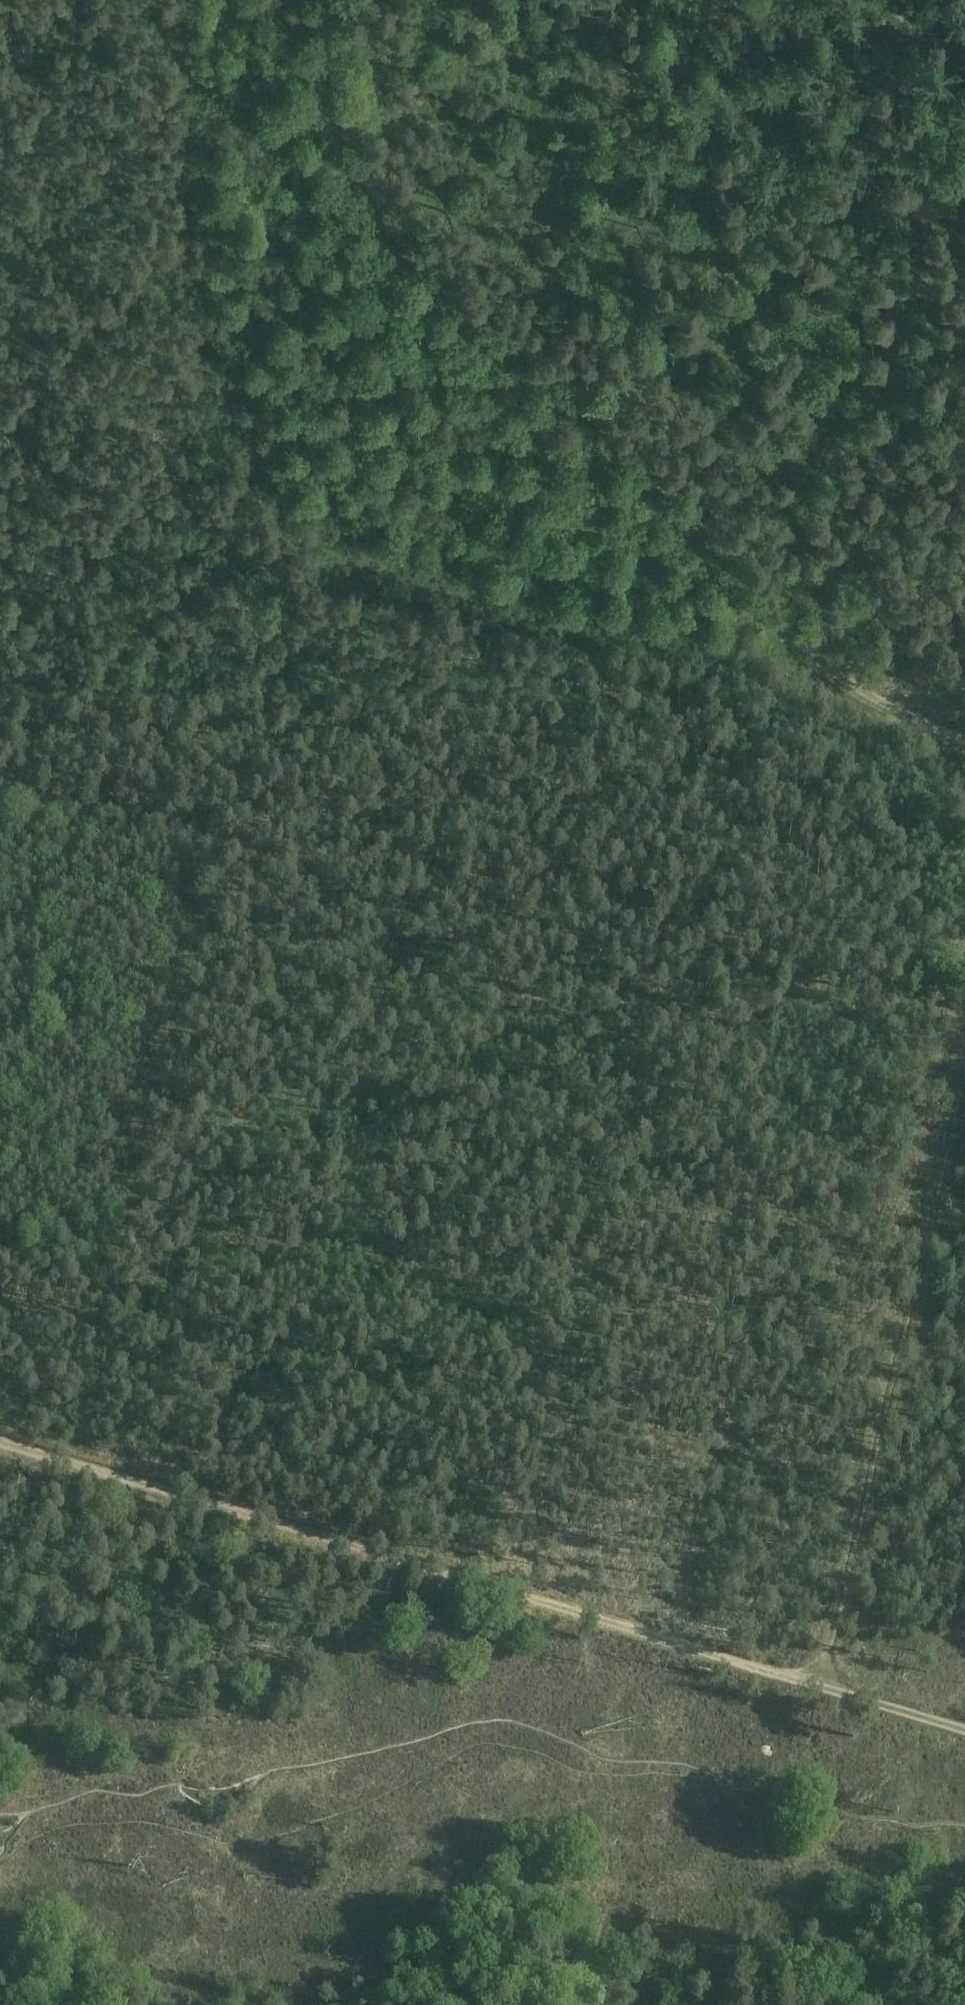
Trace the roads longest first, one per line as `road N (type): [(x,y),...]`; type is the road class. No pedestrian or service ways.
road 1 (track): [(964,739),(879,699),(783,629),(665,496),(416,259),(348,146),(329,67),(330,0)]
road 2 (track): [(964,1730),(0,1440)]

